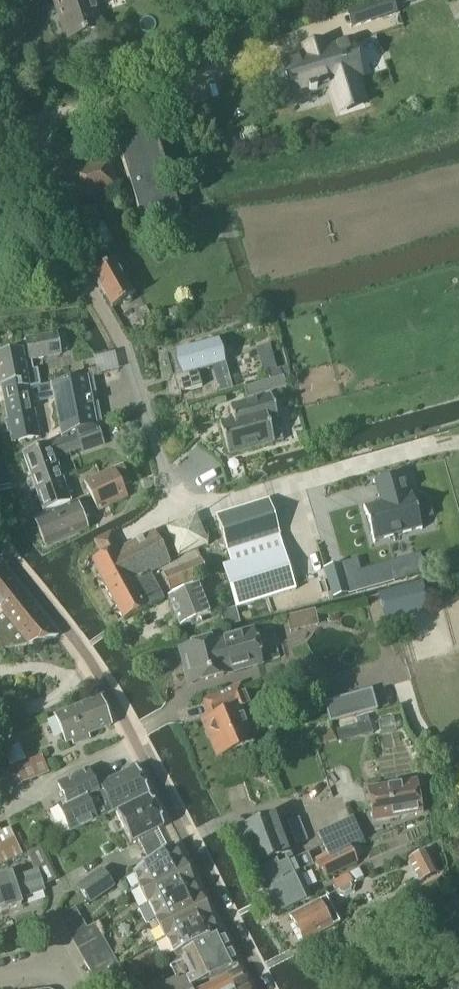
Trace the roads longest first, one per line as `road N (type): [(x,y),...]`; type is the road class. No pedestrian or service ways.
road 1 (residential): [(0,546),(120,711),(265,988)]
road 2 (residential): [(176,510),(122,349),(0,130)]

